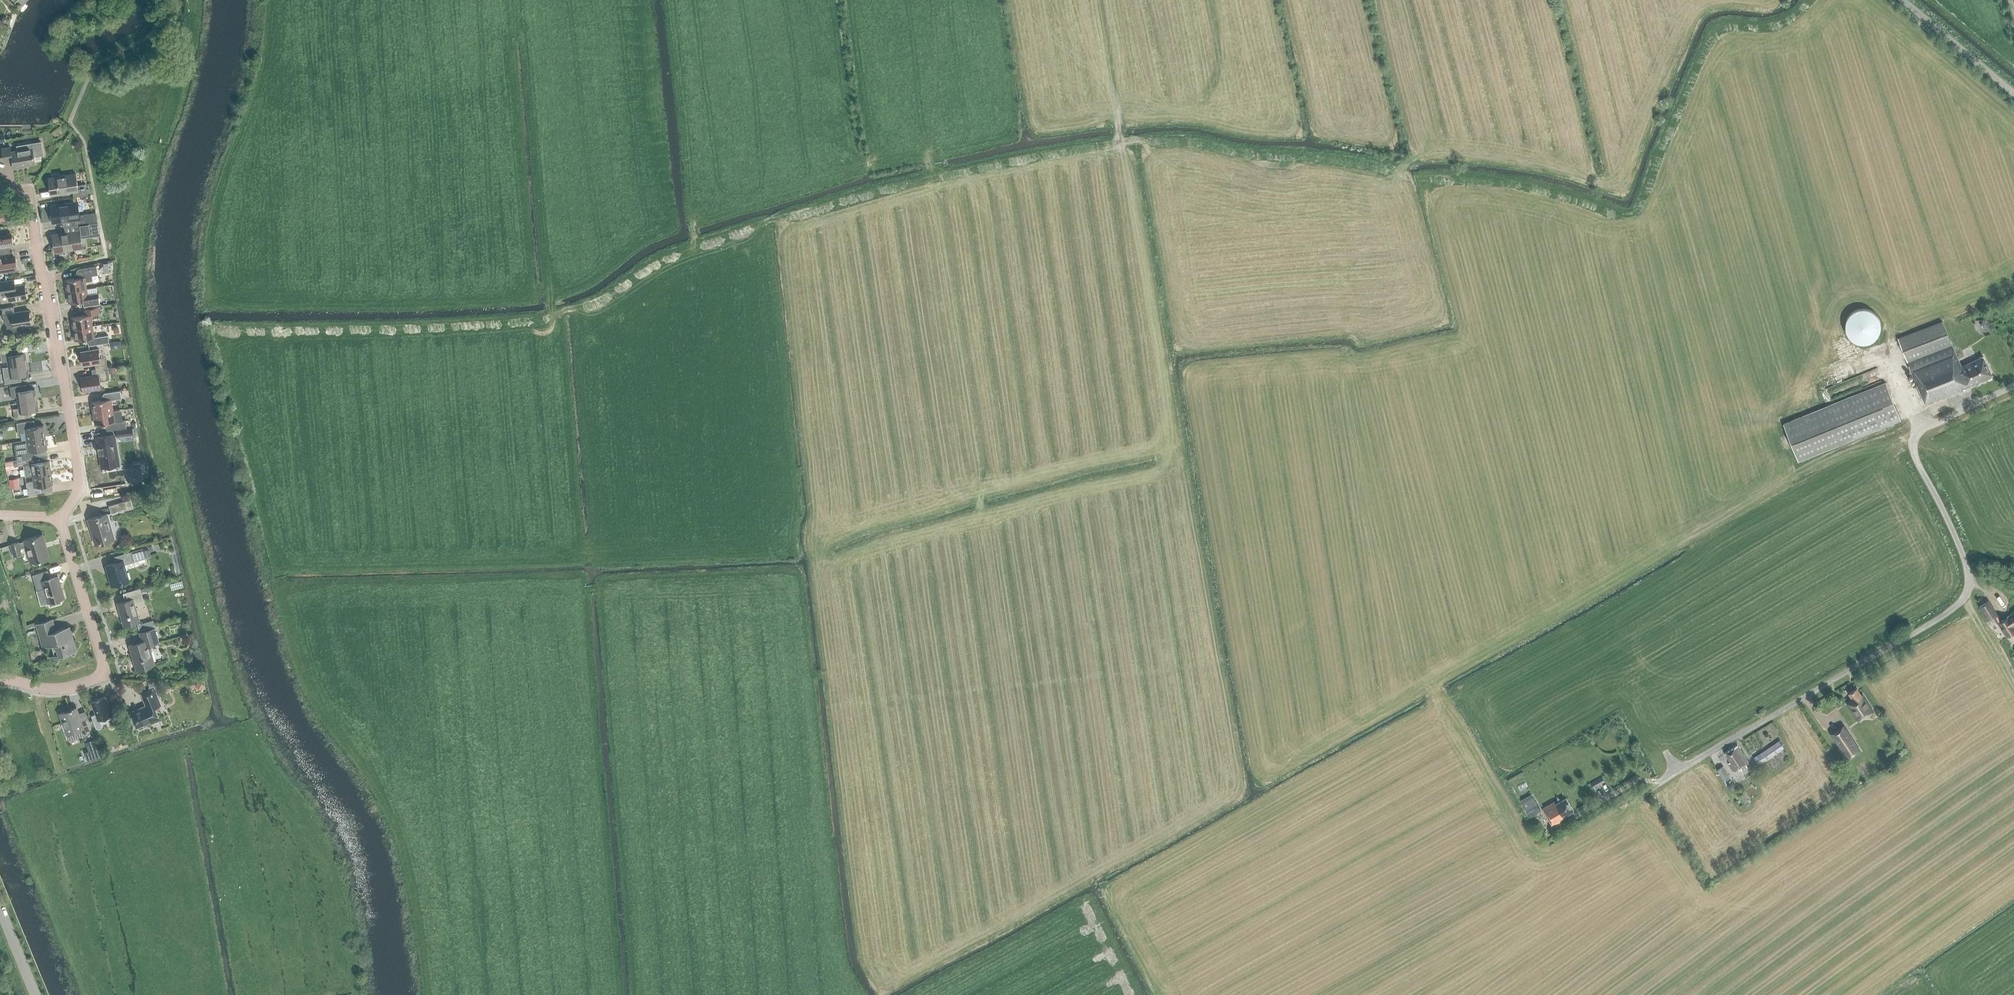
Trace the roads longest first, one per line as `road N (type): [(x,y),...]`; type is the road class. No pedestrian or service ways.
road 1 (unclassified): [(1651,789),(1960,603),(1969,584),(1965,563),(1916,461),(1914,439),(2013,385)]
road 2 (residential): [(60,519),(80,486),(63,377),(29,203),(22,194),(0,192)]
road 3 (residential): [(0,679),(61,690),(102,673),(60,519)]
road 4 (unclassified): [(2013,94),(1902,0)]

